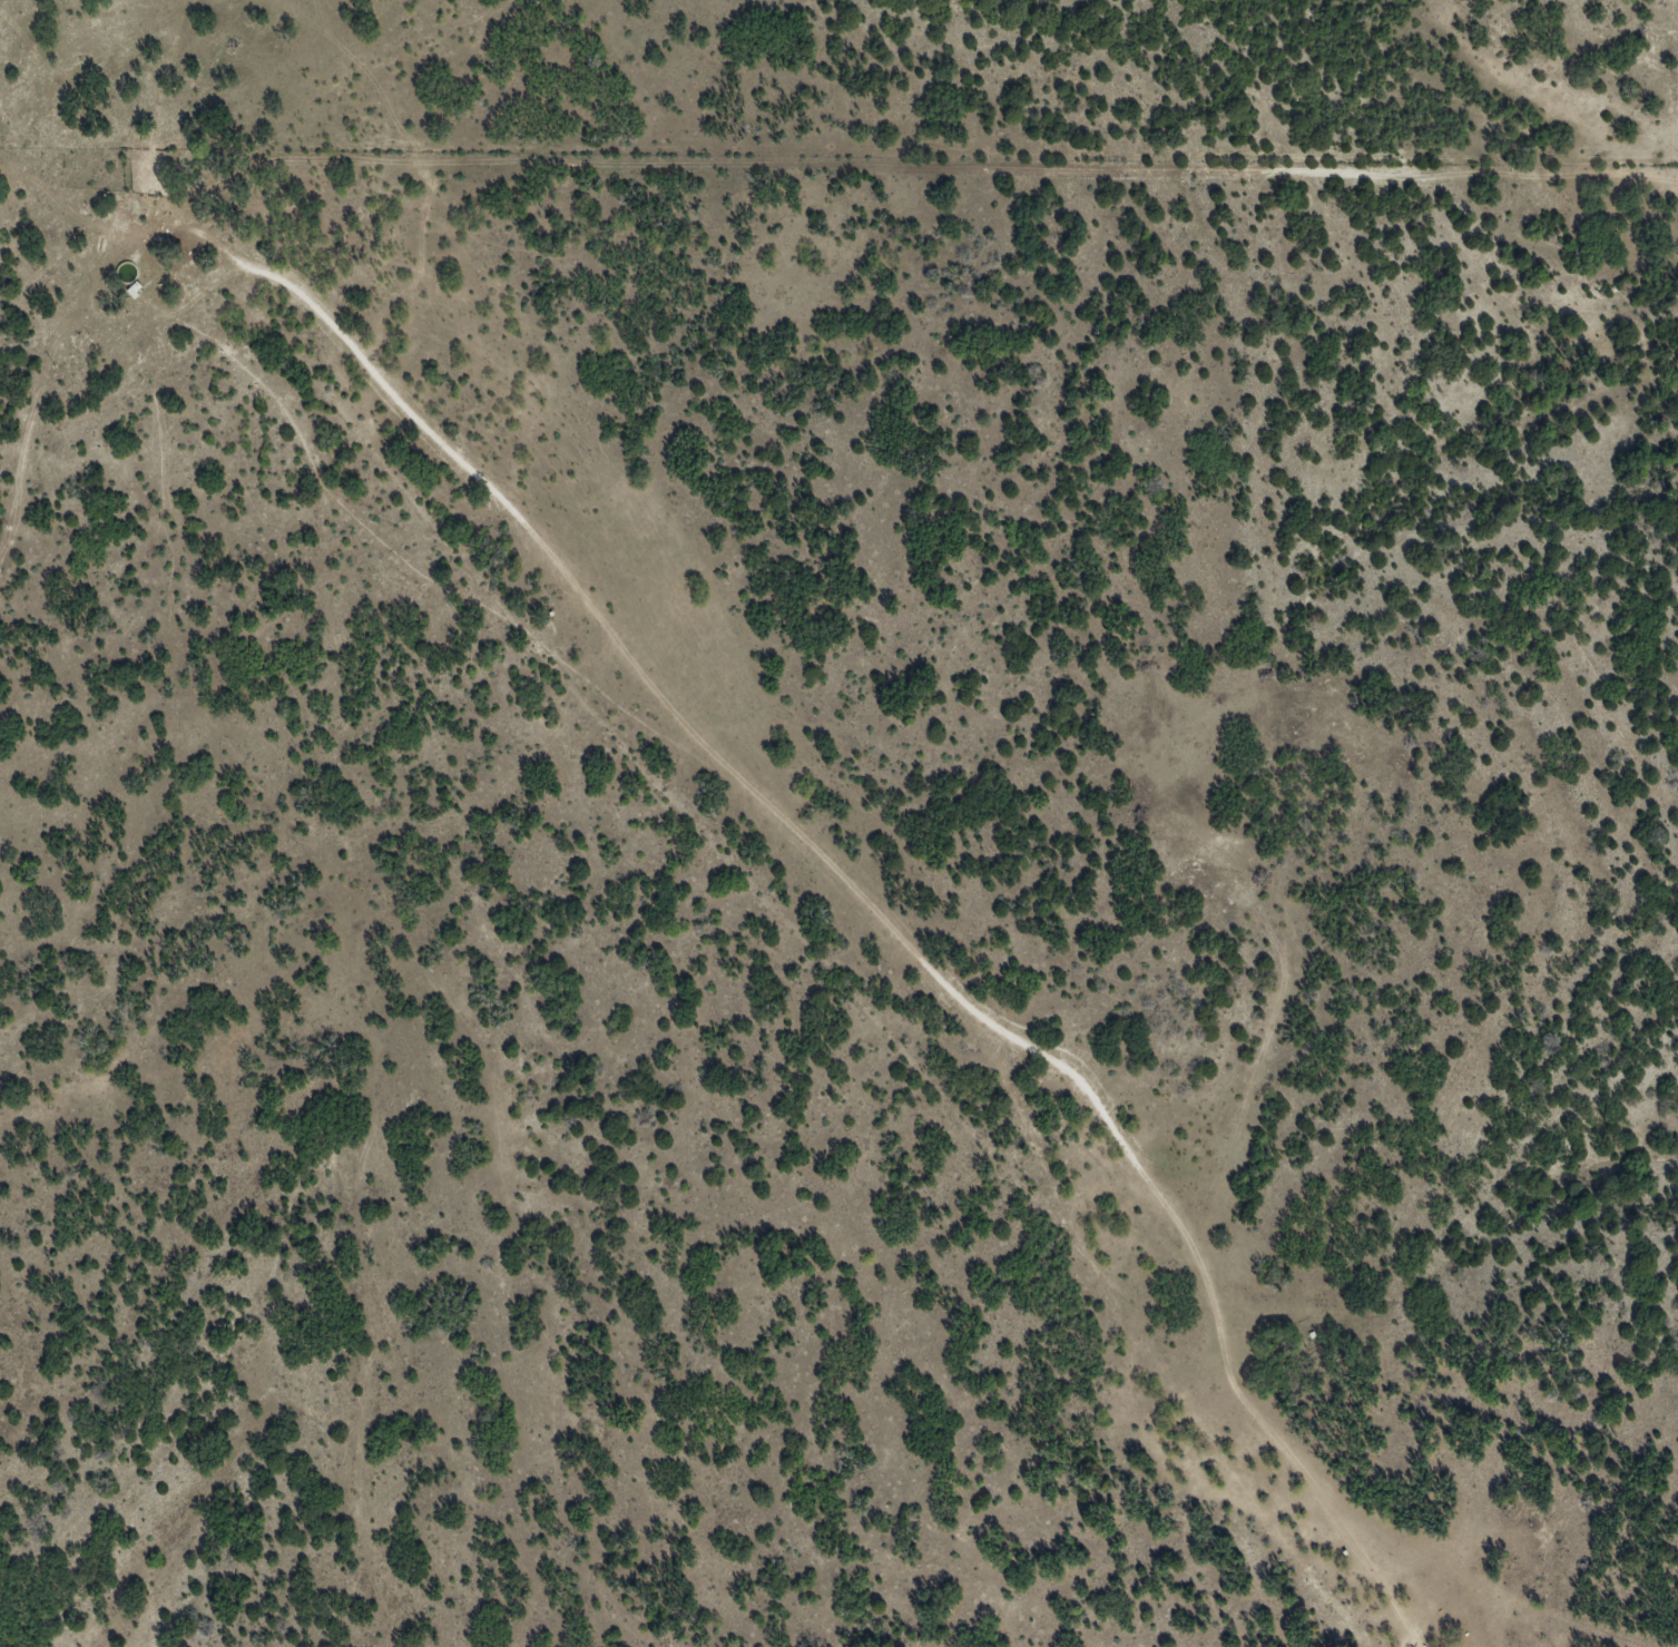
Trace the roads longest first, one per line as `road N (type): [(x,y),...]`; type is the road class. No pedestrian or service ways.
road 1 (residential): [(1677,232),(1631,206),(689,150),(425,173),(392,267),(342,316),(100,301),(116,184),(72,128),(61,68),(17,35),(0,9)]
road 2 (residential): [(1415,1646),(1373,1590),(1141,1153),(661,649),(541,488),(342,316)]
road 3 (residential): [(191,0),(144,35),(61,68)]

